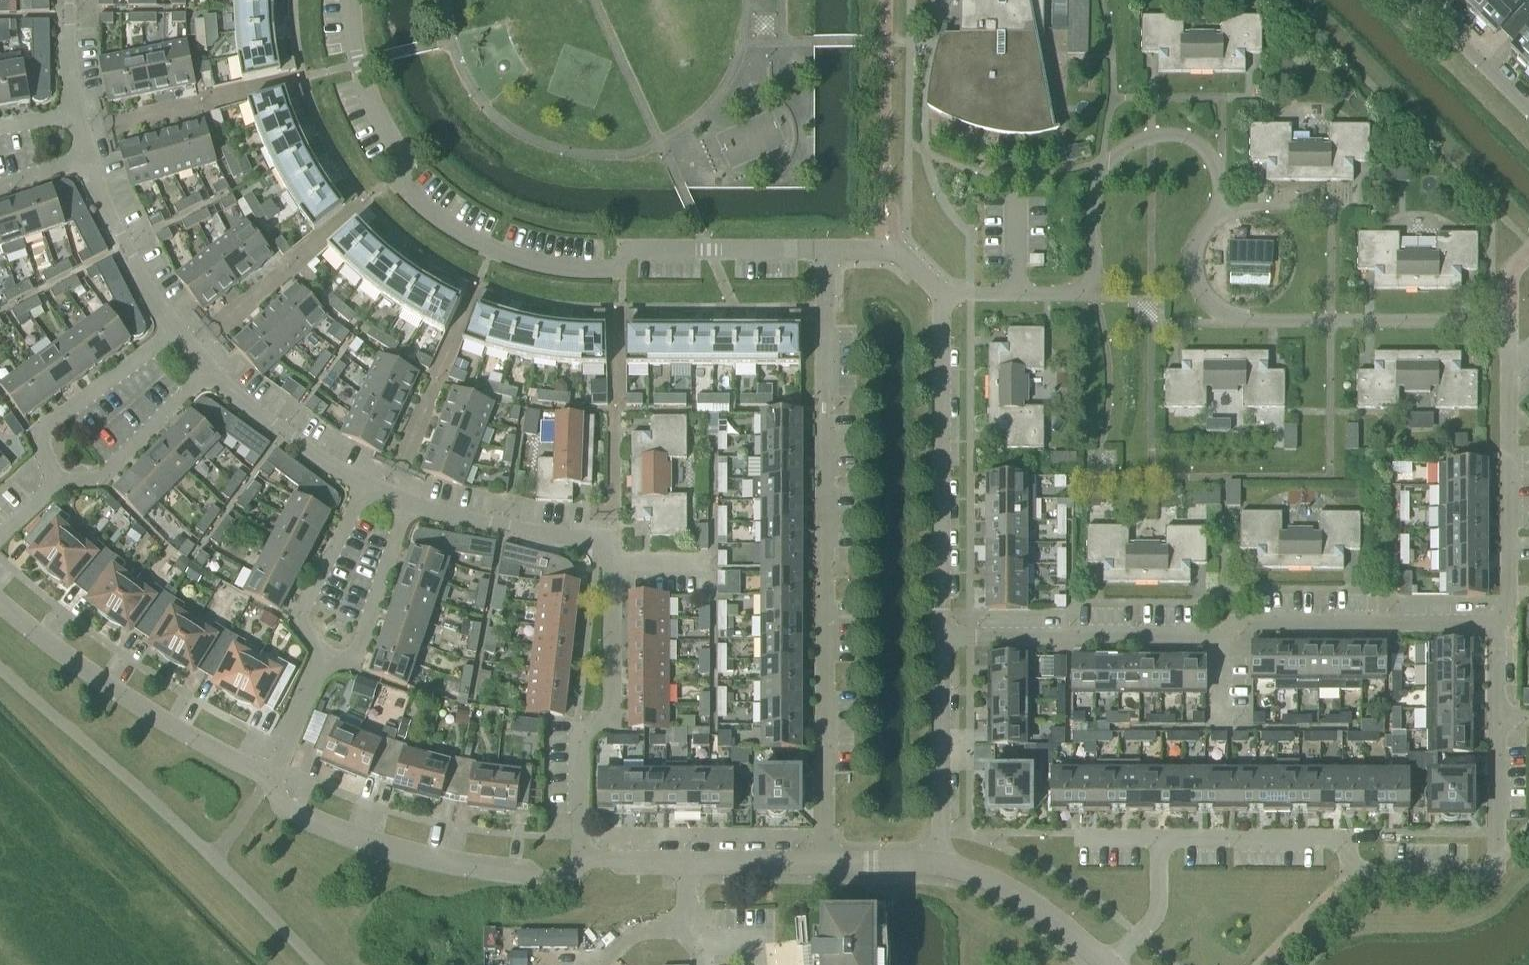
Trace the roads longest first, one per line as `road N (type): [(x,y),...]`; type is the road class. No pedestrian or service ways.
road 1 (residential): [(1510,369),(1509,320),(1217,315),(1193,273),(1194,241),(1212,214),(1218,170),(1201,146),(1173,132),(1138,140),(1104,165),(1090,289),(943,293)]
road 2 (residential): [(825,250),(647,254),(603,269),(491,248),(421,204),(398,176),(402,154),(357,64),(352,0)]
road 3 (residential): [(833,865),(825,250)]
road 4 (residential): [(944,635),(1208,638),(1236,623),(1501,622)]
road 5 (residential): [(585,862),(584,736),(612,706),(610,547),(408,502)]
road 6 (residential): [(1501,717),(1499,857),(1477,873),(1360,875),(1350,870),(1342,837),(1160,837)]
road 7 (residential): [(585,862),(563,876),(417,857),(294,814),(269,778)]
road 8 (residential): [(944,635),(943,293)]
road 9 (residential): [(269,778),(119,694),(0,606)]
road 10 (residential): [(1510,369),(1509,596),(1501,622)]
road 11 (residential): [(943,866),(944,635)]
road 12 (residential): [(55,484),(42,438),(50,422),(176,330)]
road 13 (residential): [(324,661),(298,619),(366,484)]
road 14 (residential): [(55,484),(104,473),(209,369)]
road 15 (residential): [(1111,964),(1041,907),(987,877),(943,866)]
road 16 (residential): [(366,484),(328,464),(209,369)]
road 17 (residential): [(176,330),(87,157)]
road 18 (residential): [(324,661),(341,661),(360,646),(408,502)]
road 19 (residential): [(1528,108),(1418,0)]
road 20 (residential): [(833,865),(682,866)]
road 21 (residential): [(1160,837),(1159,908),(1111,964)]
road 22 (residential): [(943,293),(893,253),(825,250)]
road 23 (residential): [(269,778),(324,661)]

